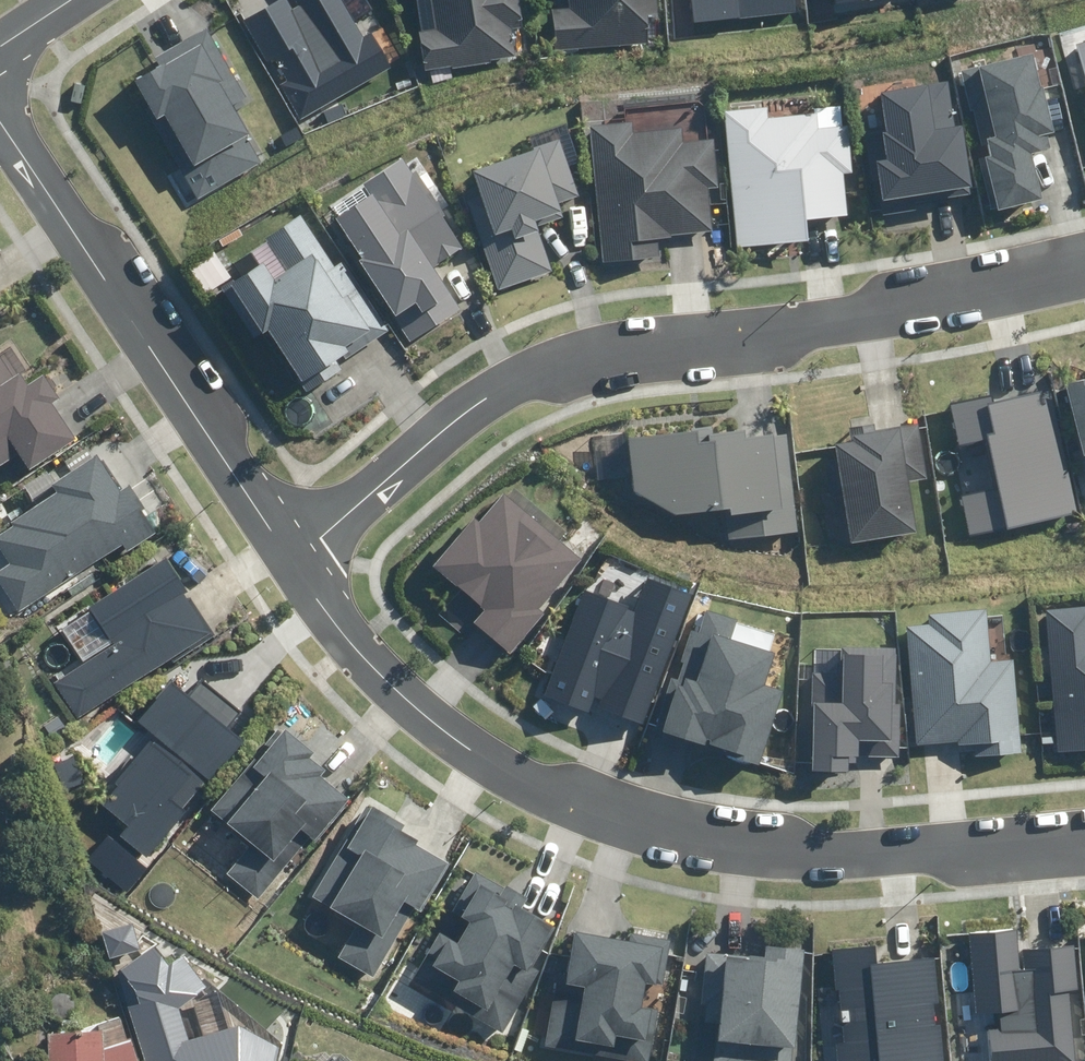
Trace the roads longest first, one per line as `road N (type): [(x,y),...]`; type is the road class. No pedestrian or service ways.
road 1 (residential): [(289,546),(416,693),(525,765),(620,807),(822,848),(1084,823)]
road 2 (residential): [(1084,263),(676,334),(557,367),(452,417),(289,546)]
road 3 (residential): [(0,127),(289,546)]

